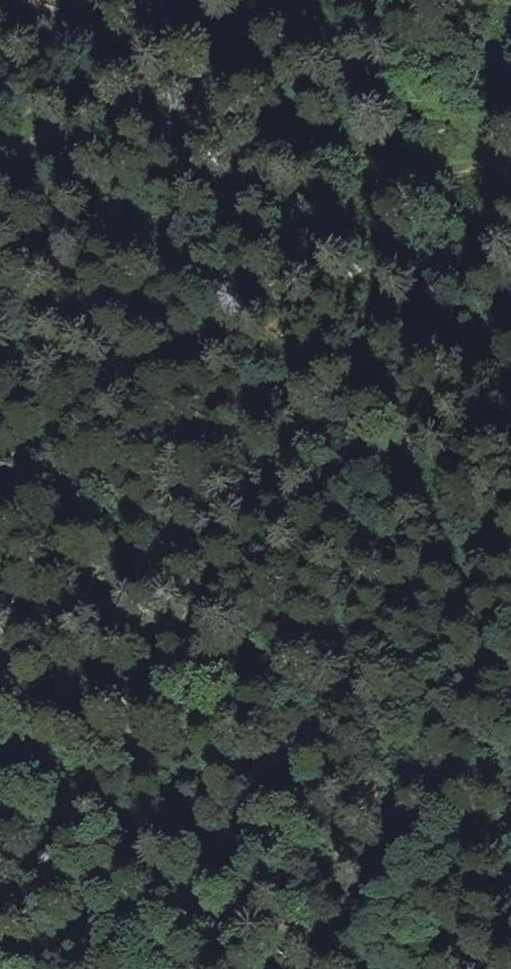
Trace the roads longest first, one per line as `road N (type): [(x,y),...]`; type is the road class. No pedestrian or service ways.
road 1 (track): [(0,163),(40,122),(126,115),(290,138),(411,173),(510,173)]

